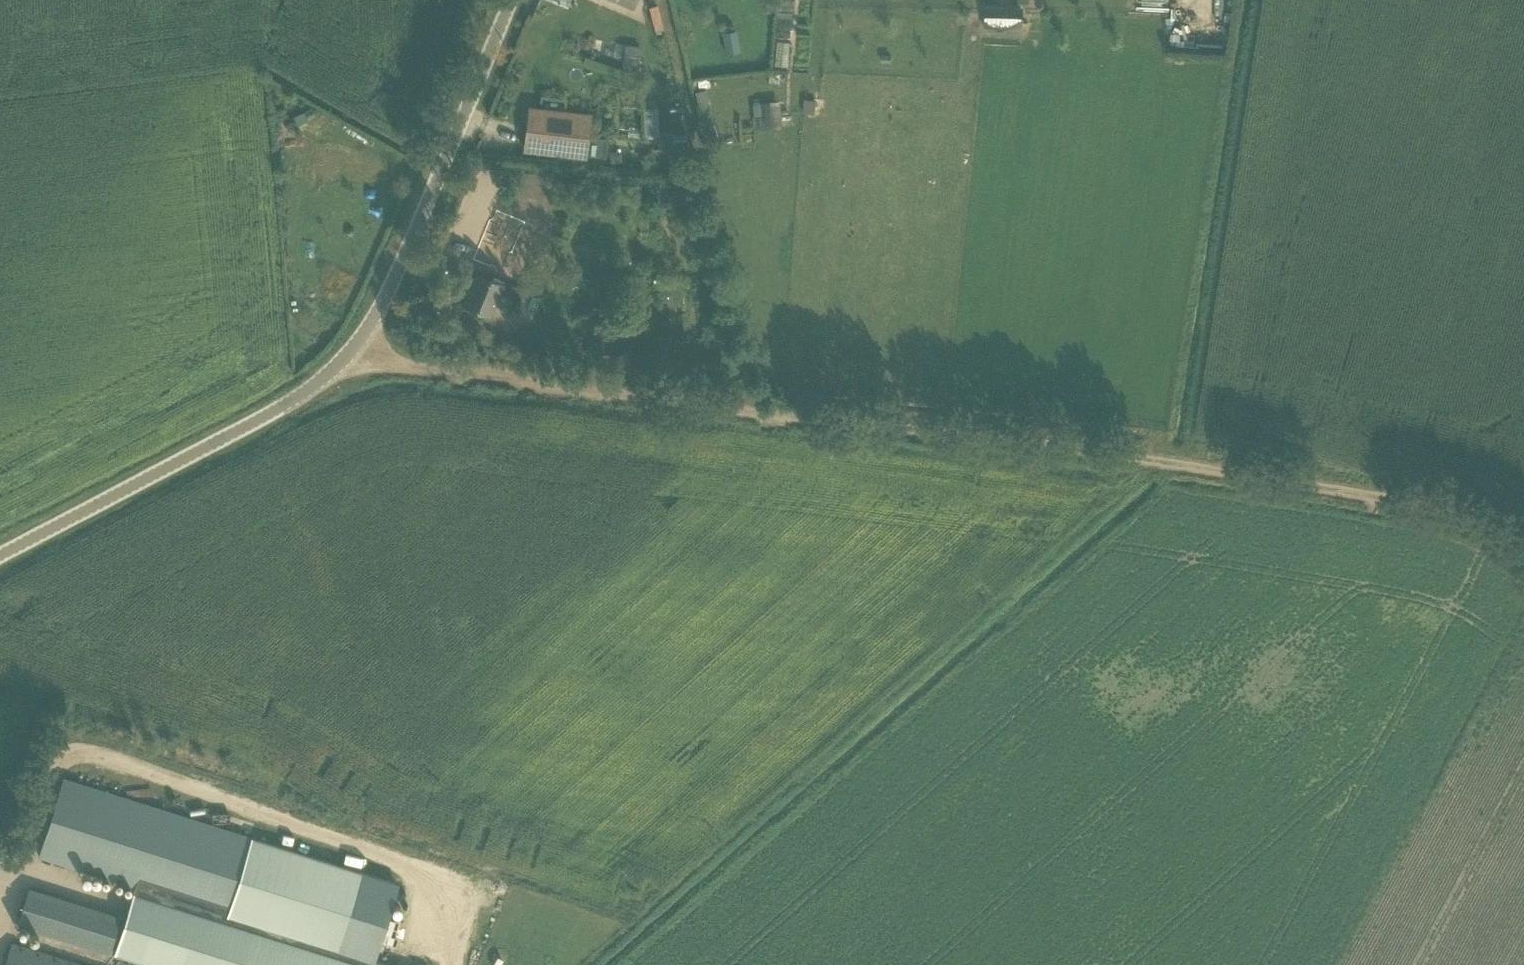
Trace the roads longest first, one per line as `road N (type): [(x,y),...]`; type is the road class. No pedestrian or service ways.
road 1 (track): [(1523,543),(1470,519),(1411,507),(1136,461),(393,363),(363,347)]
road 2 (unclassified): [(0,555),(324,381),(363,347),(510,0)]

